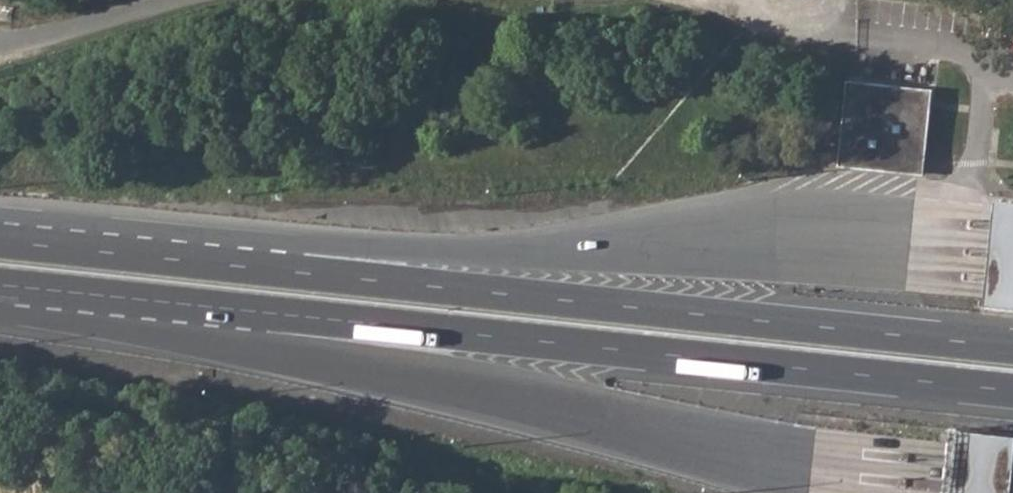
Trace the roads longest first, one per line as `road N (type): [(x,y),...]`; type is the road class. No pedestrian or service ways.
road 1 (motorway): [(237,310),(318,356),(856,478),(1005,492)]
road 2 (motorway): [(237,310),(1012,391)]
road 3 (motorway): [(1012,347),(278,270)]
road 4 (motorway): [(1012,266),(366,249),(278,270)]
road 5 (motorway): [(278,270),(0,241)]
road 6 (motorway): [(0,285),(237,310)]
road 7 (unclassified): [(0,49),(20,51),(205,0)]

